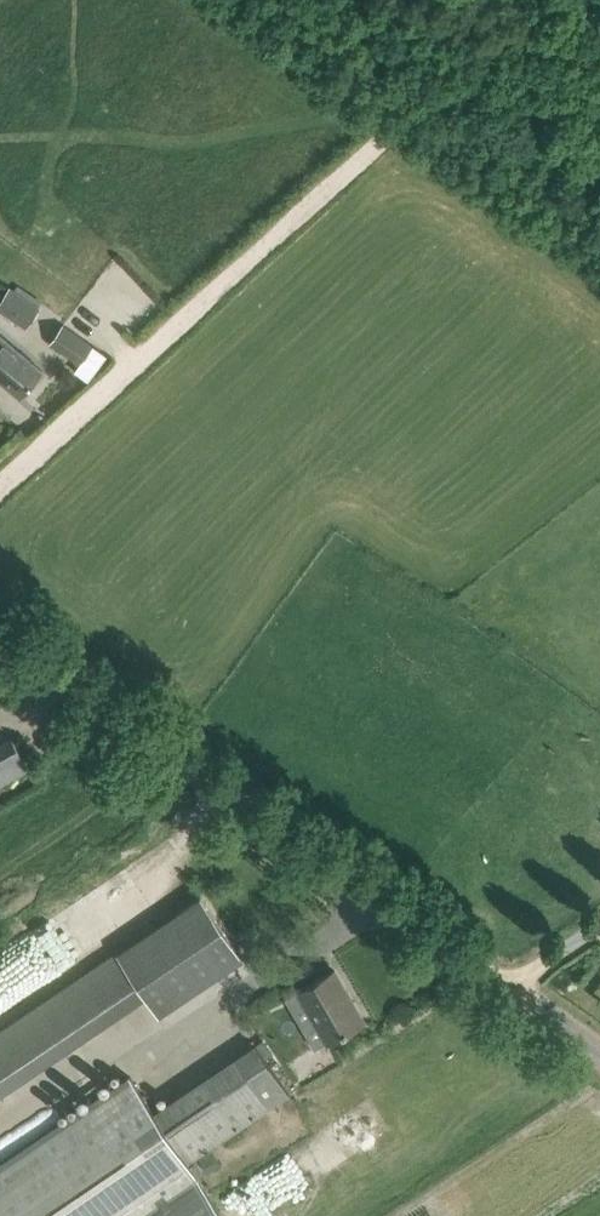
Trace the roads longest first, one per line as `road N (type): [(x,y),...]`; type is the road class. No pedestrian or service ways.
road 1 (track): [(534,0),(0,486)]
road 2 (unclassified): [(504,988),(0,633)]

